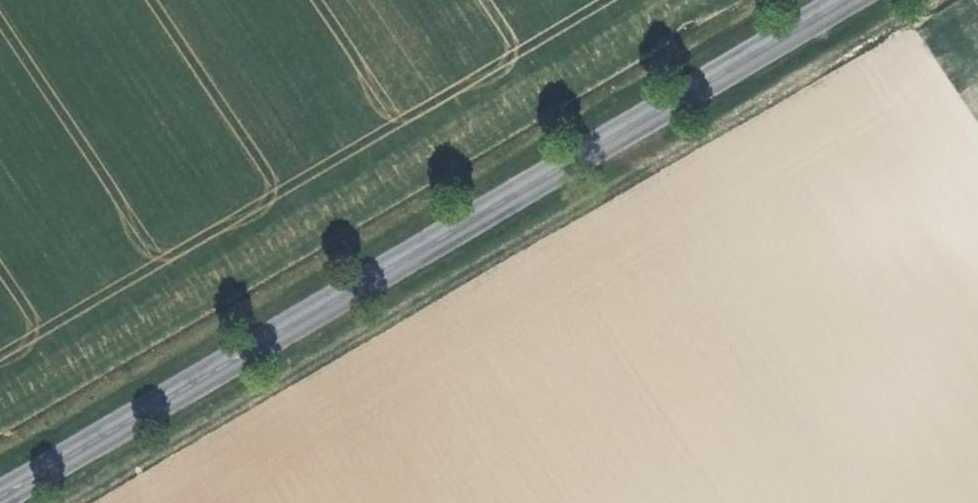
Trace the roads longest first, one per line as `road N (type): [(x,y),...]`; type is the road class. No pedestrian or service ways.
road 1 (secondary): [(0,496),(847,0)]
road 2 (track): [(752,0),(0,441)]

